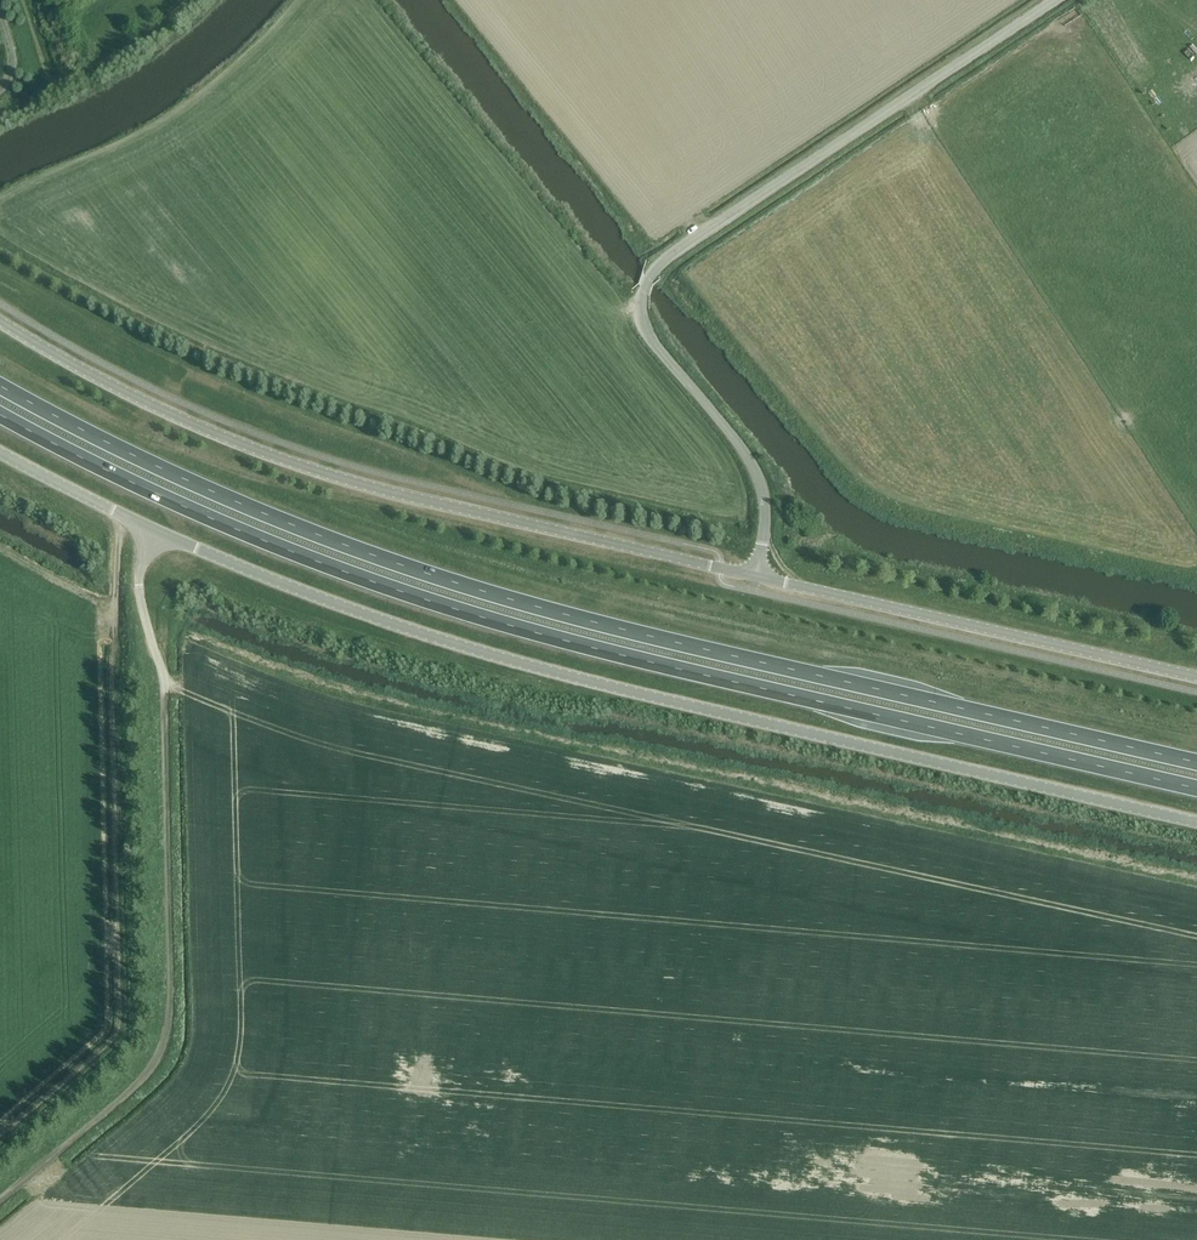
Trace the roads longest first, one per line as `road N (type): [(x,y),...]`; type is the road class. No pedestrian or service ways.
road 1 (trunk): [(1196,762),(468,587),(220,496),(0,386)]
road 2 (trunk): [(0,415),(242,532),(404,593),(578,645),(1196,787)]
road 3 (tertiary): [(0,451),(156,532),(401,627),(707,710),(1196,822)]
road 4 (unclassified): [(758,577),(762,490),(744,451),(644,331),(641,297),(675,251),(1053,0)]
road 5 (unclassified): [(758,577),(480,513),(233,440),(169,416),(0,322)]
road 6 (track): [(0,1195),(146,1067),(166,1038),(165,693),(139,586),(156,532)]
road 7 (unclassified): [(1196,679),(758,577)]

